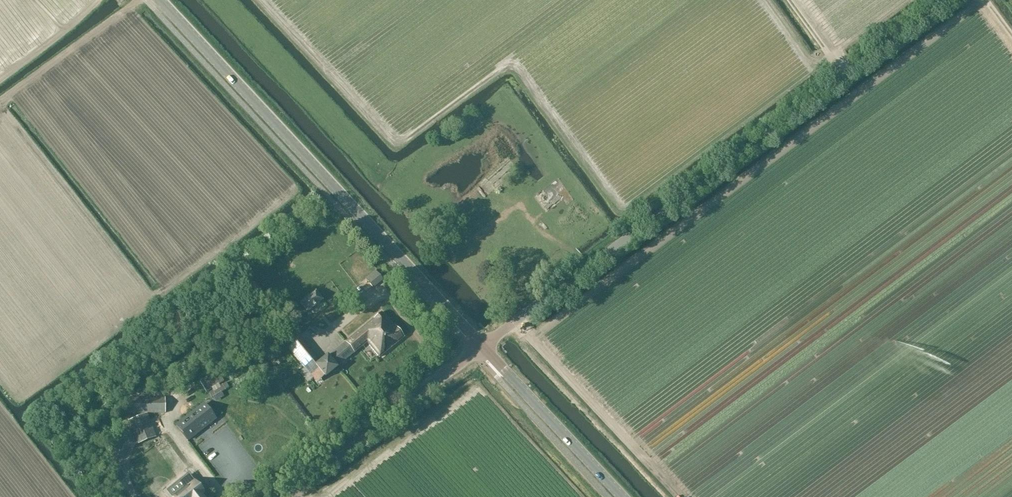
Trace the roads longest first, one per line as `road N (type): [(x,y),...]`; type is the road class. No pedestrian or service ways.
road 1 (unclassified): [(482,347),(953,0)]
road 2 (tertiary): [(482,347),(158,0)]
road 3 (unclassified): [(280,496),(482,347)]
road 4 (tertiary): [(622,496),(482,347)]

